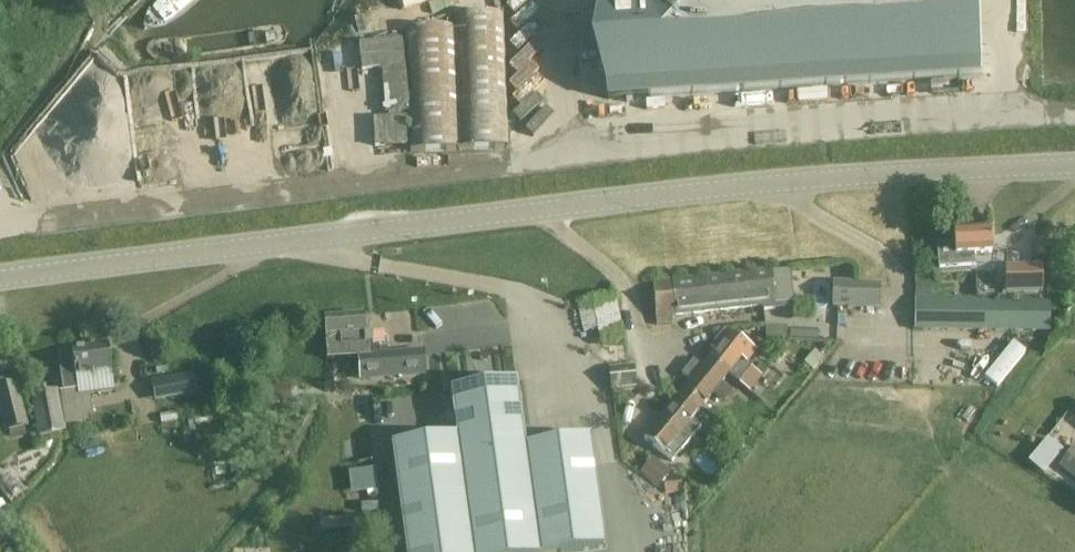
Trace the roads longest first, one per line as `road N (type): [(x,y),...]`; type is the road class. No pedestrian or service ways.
road 1 (tertiary): [(0,280),(794,186),(1074,170)]

